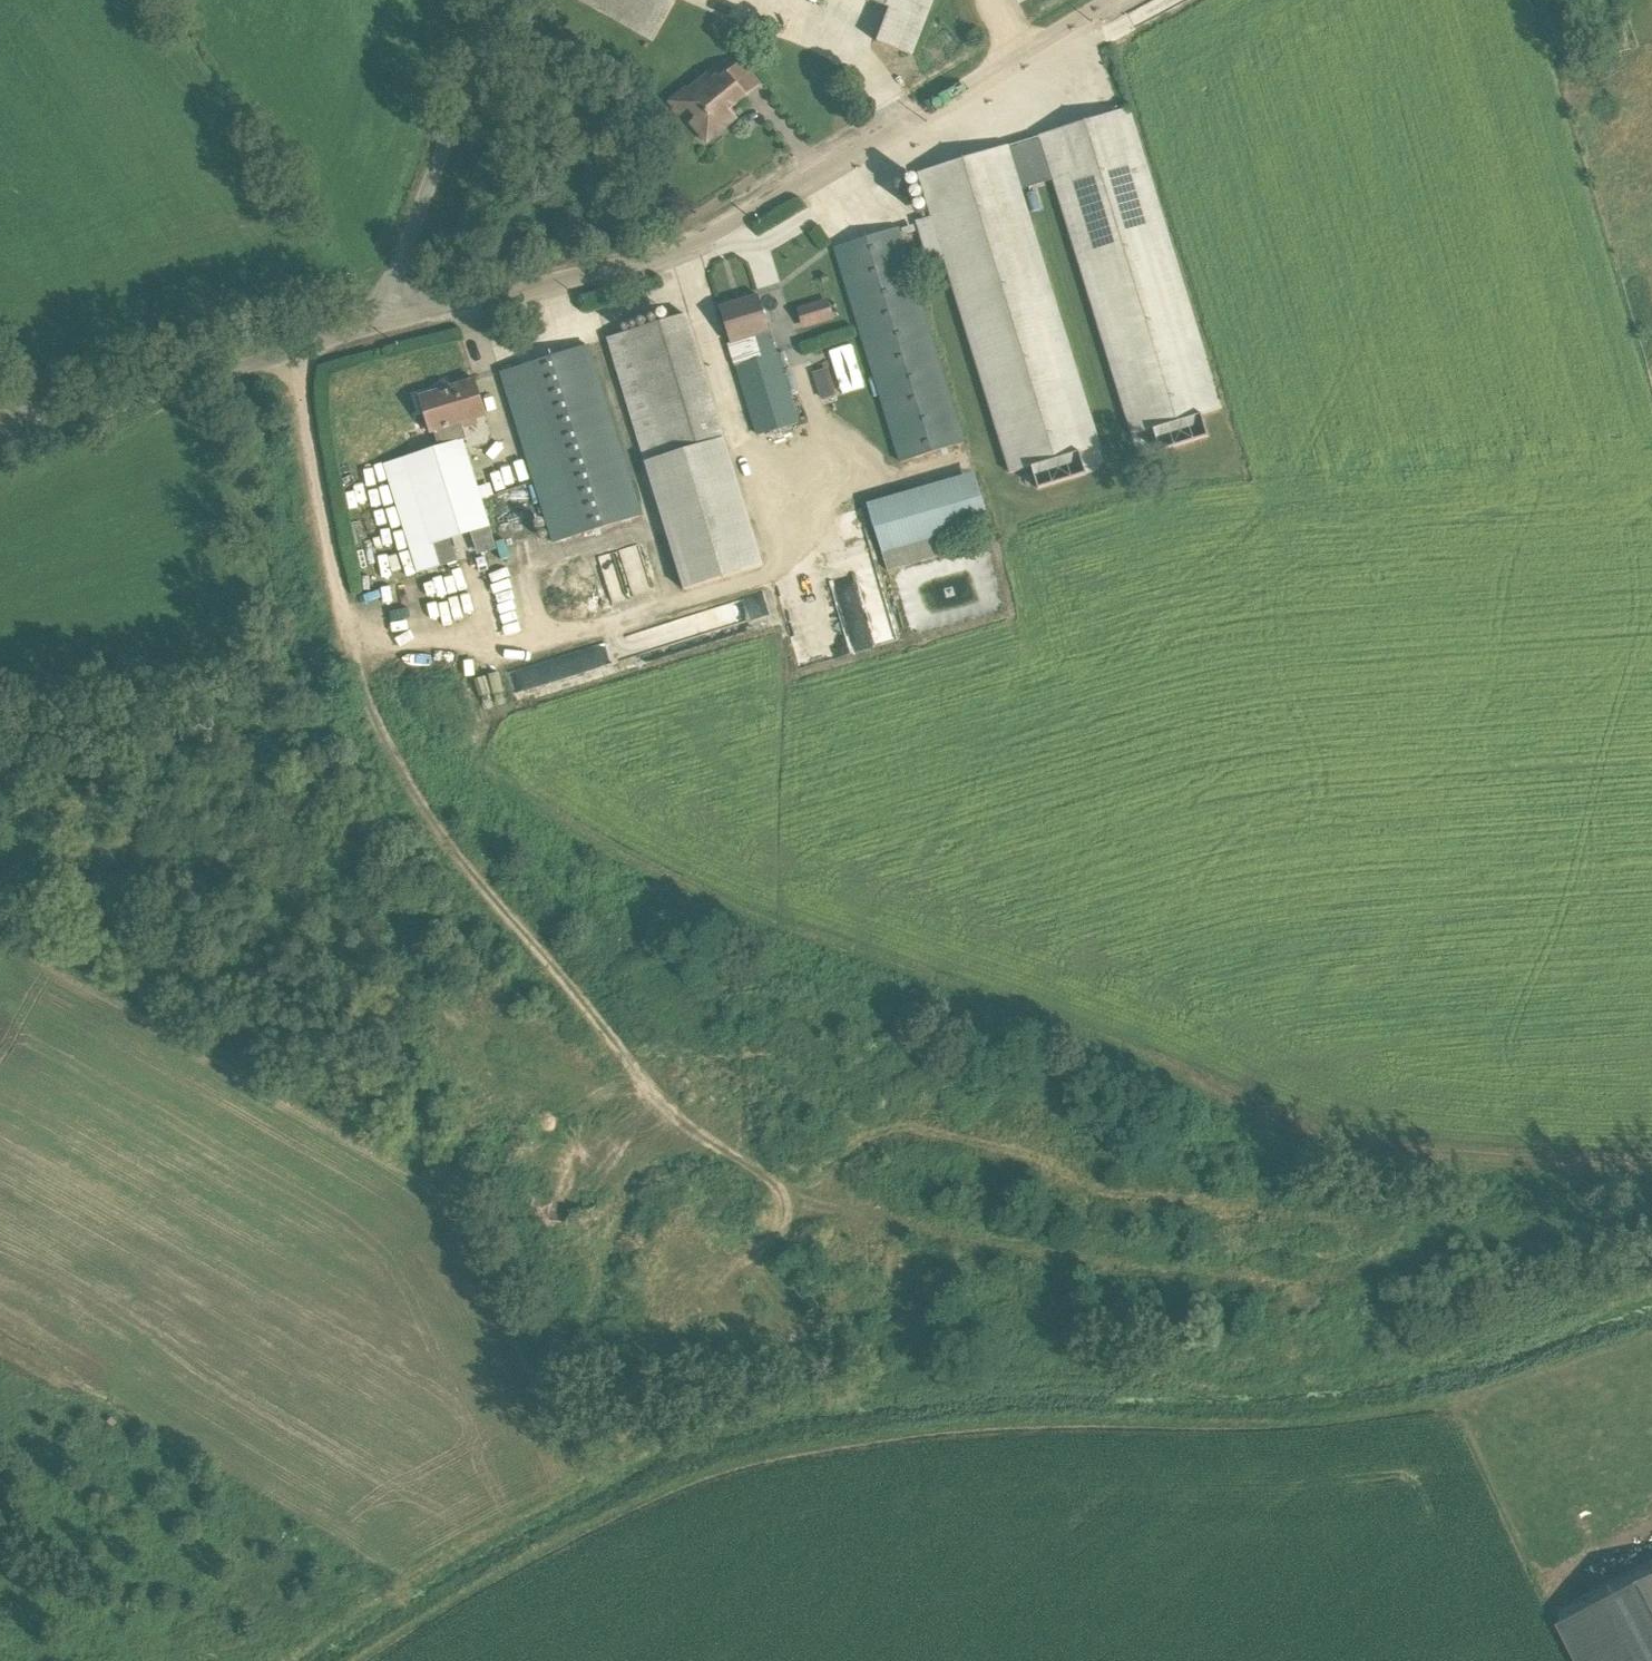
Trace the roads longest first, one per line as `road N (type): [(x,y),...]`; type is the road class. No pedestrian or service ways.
road 1 (track): [(291,352),(354,655),(381,734),(438,825),(683,1111),(840,1207),(1063,1263),(1276,1289),(1514,1253)]
road 2 (track): [(1651,1282),(1470,1344),(1324,1375),(1035,1372),(924,1381),(762,1408),(596,1468)]
road 3 (unclassified): [(376,326),(669,254),(749,215),(1112,0)]
road 4 (unclassified): [(376,326),(27,434)]
road 5 (unclassified): [(505,0),(376,326)]

